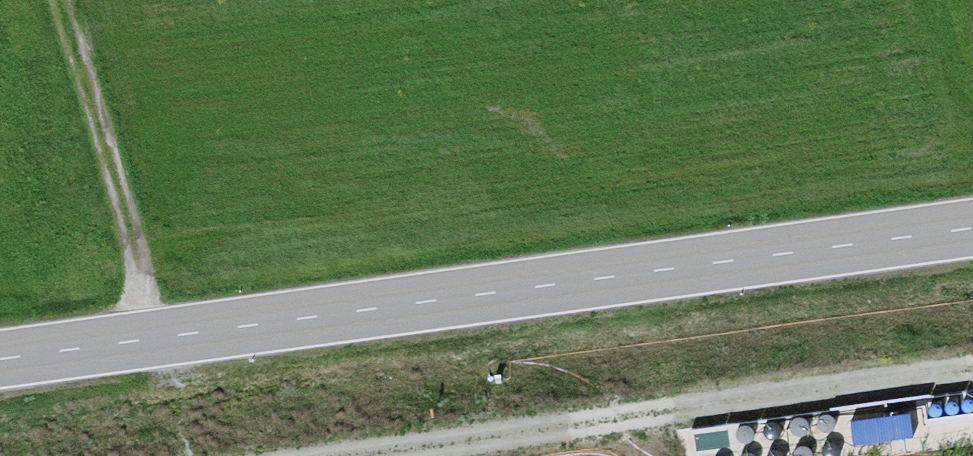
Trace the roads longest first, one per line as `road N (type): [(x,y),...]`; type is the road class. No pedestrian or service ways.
road 1 (tertiary): [(0,361),(972,229)]
road 2 (track): [(330,455),(972,369)]

